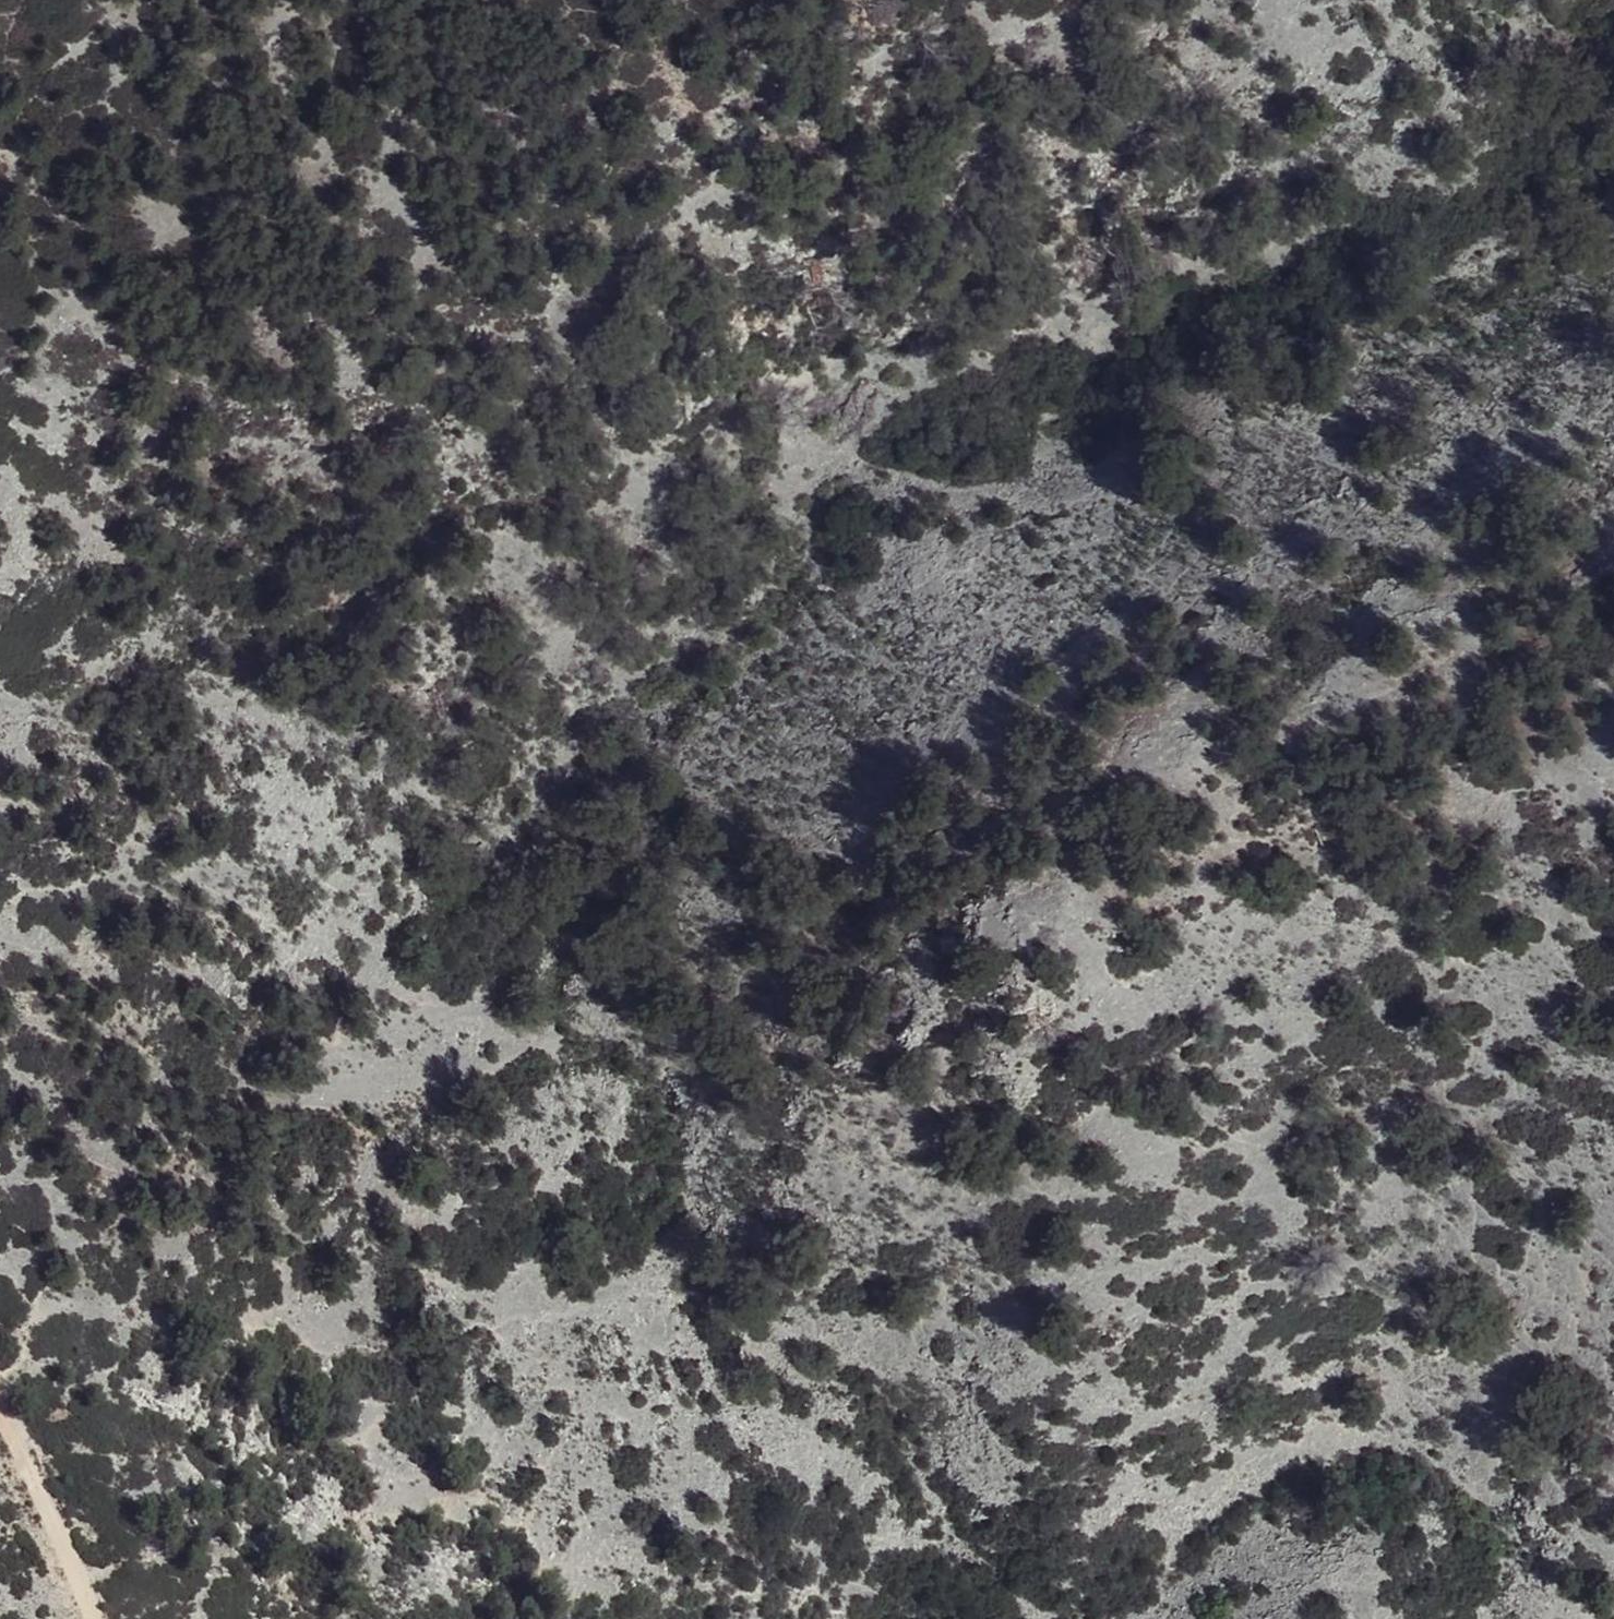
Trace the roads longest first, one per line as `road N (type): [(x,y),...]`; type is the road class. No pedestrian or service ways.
road 1 (track): [(0,1458),(80,1618)]

